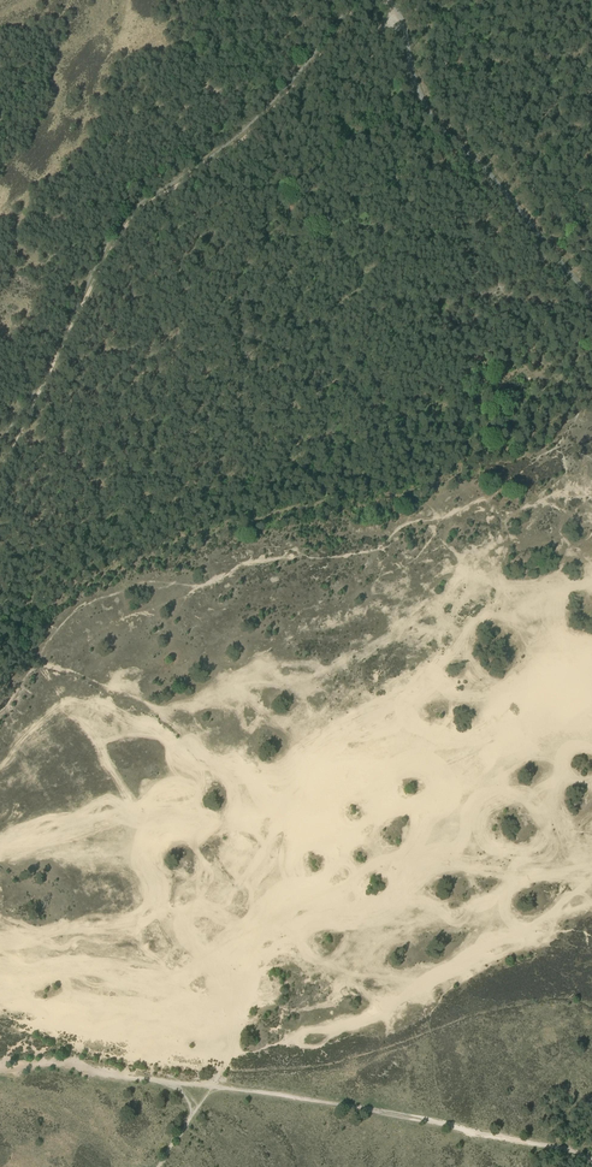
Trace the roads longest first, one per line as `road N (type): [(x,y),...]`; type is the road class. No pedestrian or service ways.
road 1 (track): [(0,473),(130,219),(270,114),(358,0)]

